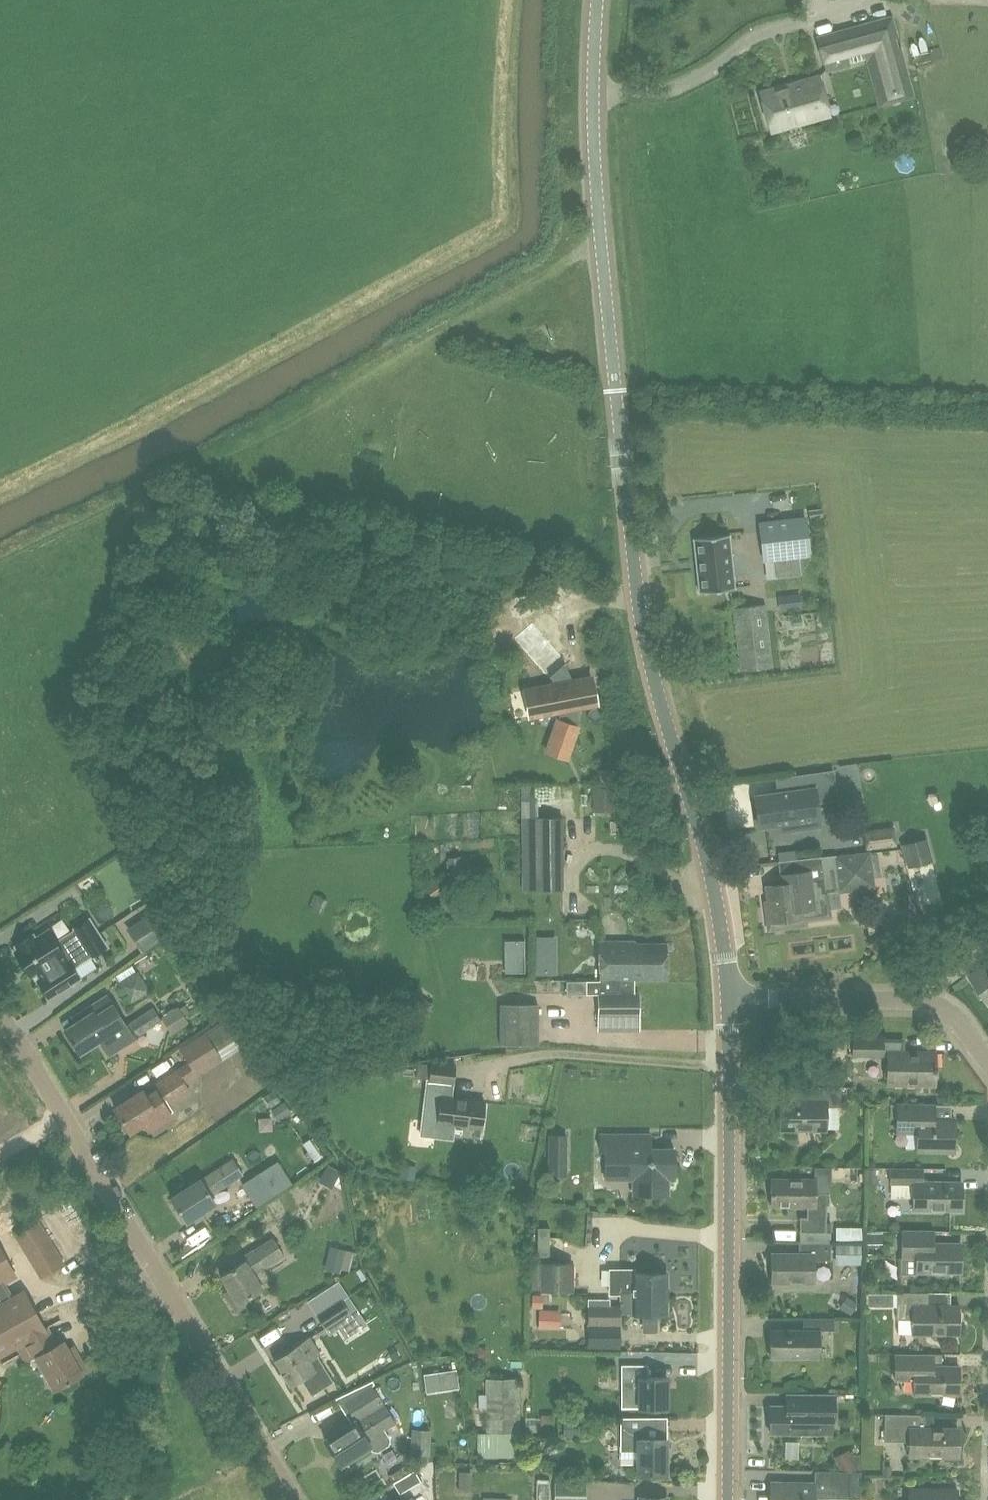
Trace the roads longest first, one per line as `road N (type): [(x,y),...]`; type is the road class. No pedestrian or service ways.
road 1 (tertiary): [(731,998),(711,877),(635,586),(601,235),(599,0)]
road 2 (residential): [(294,1499),(0,1016)]
road 3 (tertiary): [(727,1499),(731,998)]
road 4 (residential): [(987,1061),(951,1013),(930,1003),(731,998)]

